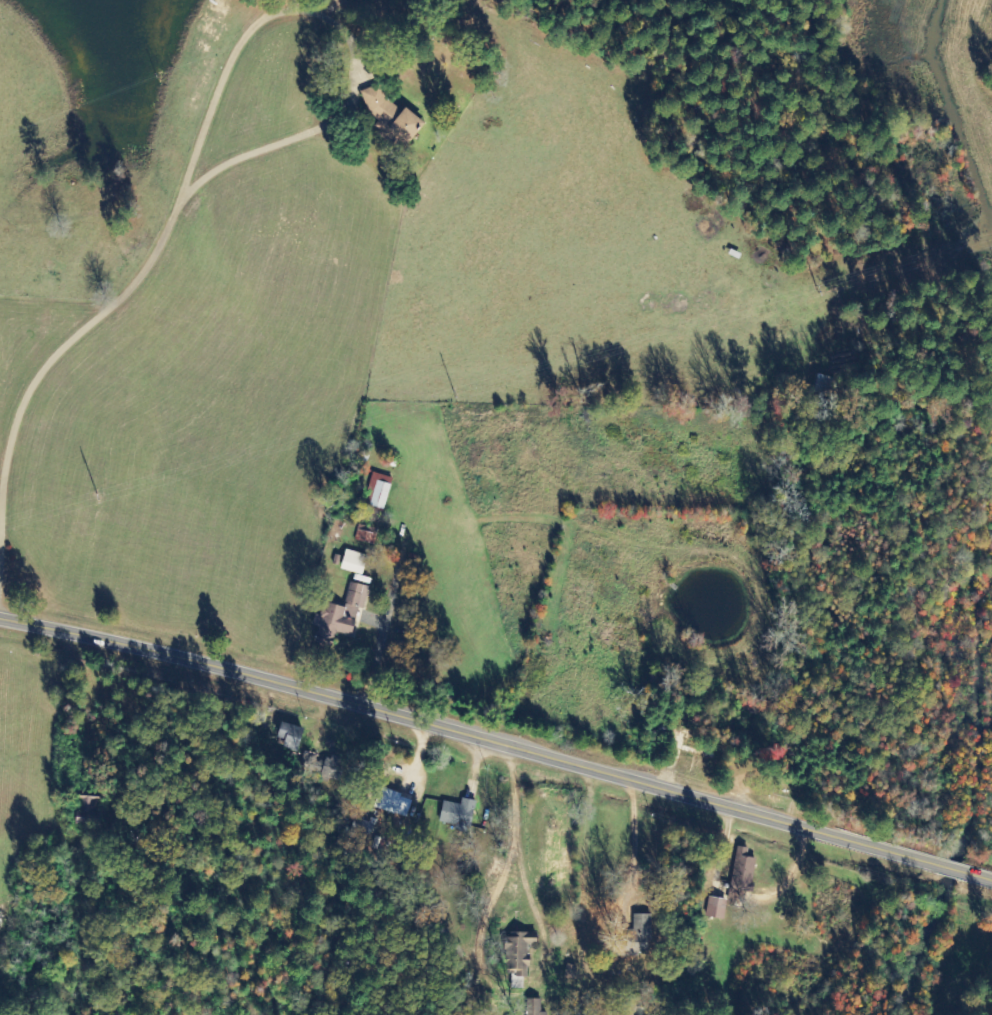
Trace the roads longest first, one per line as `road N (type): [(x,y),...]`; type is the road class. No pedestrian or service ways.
road 1 (tertiary): [(991,877),(189,660),(0,619)]

